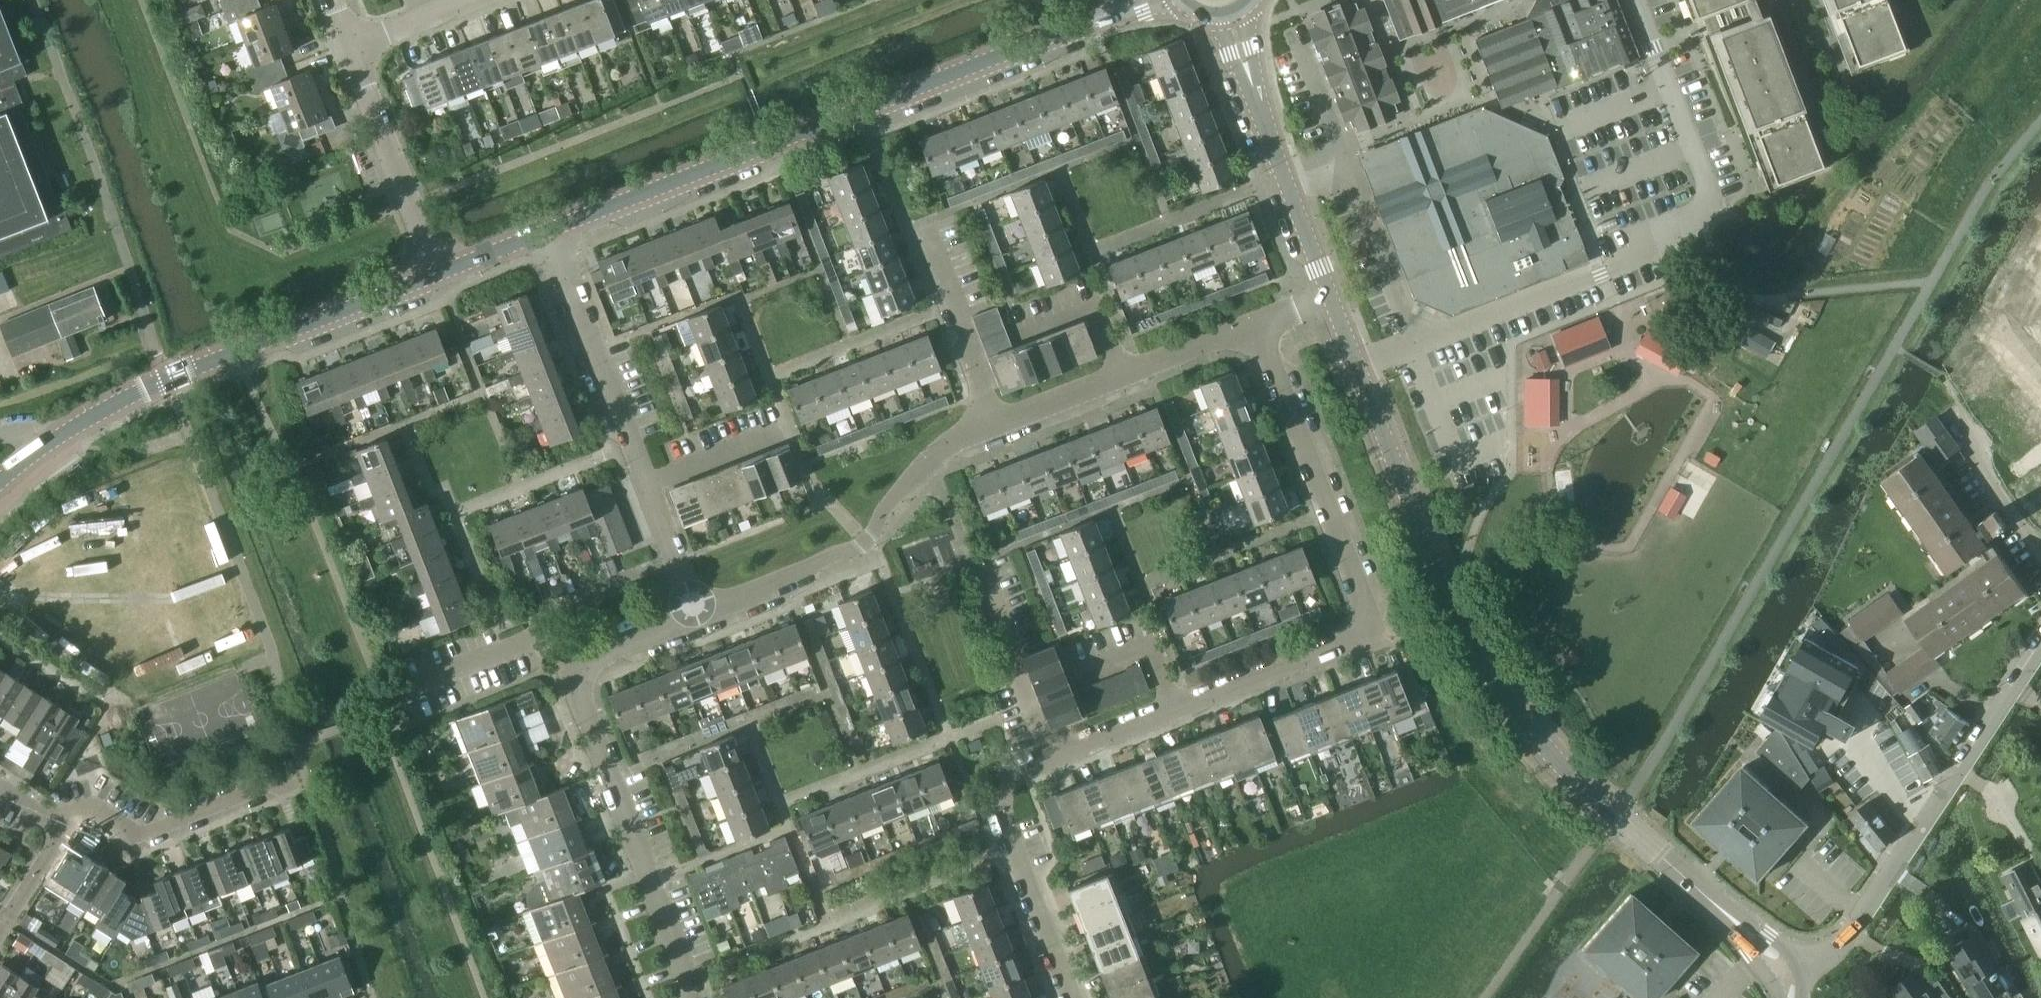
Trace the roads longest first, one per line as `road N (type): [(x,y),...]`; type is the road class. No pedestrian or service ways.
road 1 (residential): [(1782,968),(1526,731),(1451,603),(1357,365)]
road 2 (residential): [(1050,756),(1363,628),(1251,324)]
road 3 (residential): [(1357,365),(1682,240),(1699,220),(1713,201),(1635,0)]
road 4 (residential): [(549,234),(1112,13)]
road 5 (residential): [(0,486),(63,436),(166,380),(440,277)]
road 6 (residential): [(1782,968),(1820,957),(1853,932),(2040,650)]
road 7 (residential): [(697,612),(868,542),(920,469),(994,424)]
road 8 (residential): [(694,997),(574,666)]
road 9 (residential): [(1073,997),(997,794),(1003,777),(1050,756)]
road 10 (residential): [(994,424),(1251,324)]
road 11 (residential): [(648,486),(549,234)]
road 12 (residential): [(308,778),(146,843),(95,813),(66,825)]
road 13 (residential): [(440,277),(349,41)]
road 14 (residential): [(1330,296),(1255,91)]
road 15 (residential): [(994,424),(926,223)]
road 16 (residential): [(401,689),(539,637),(574,666)]
road 17 (residential): [(648,486),(792,430)]
road 18 (residential): [(697,612),(648,486)]
road 19 (residential): [(574,666),(697,612)]
road 20 (residential): [(2040,548),(1996,487),(1981,436)]
road 21 (residential): [(0,933),(66,825)]

